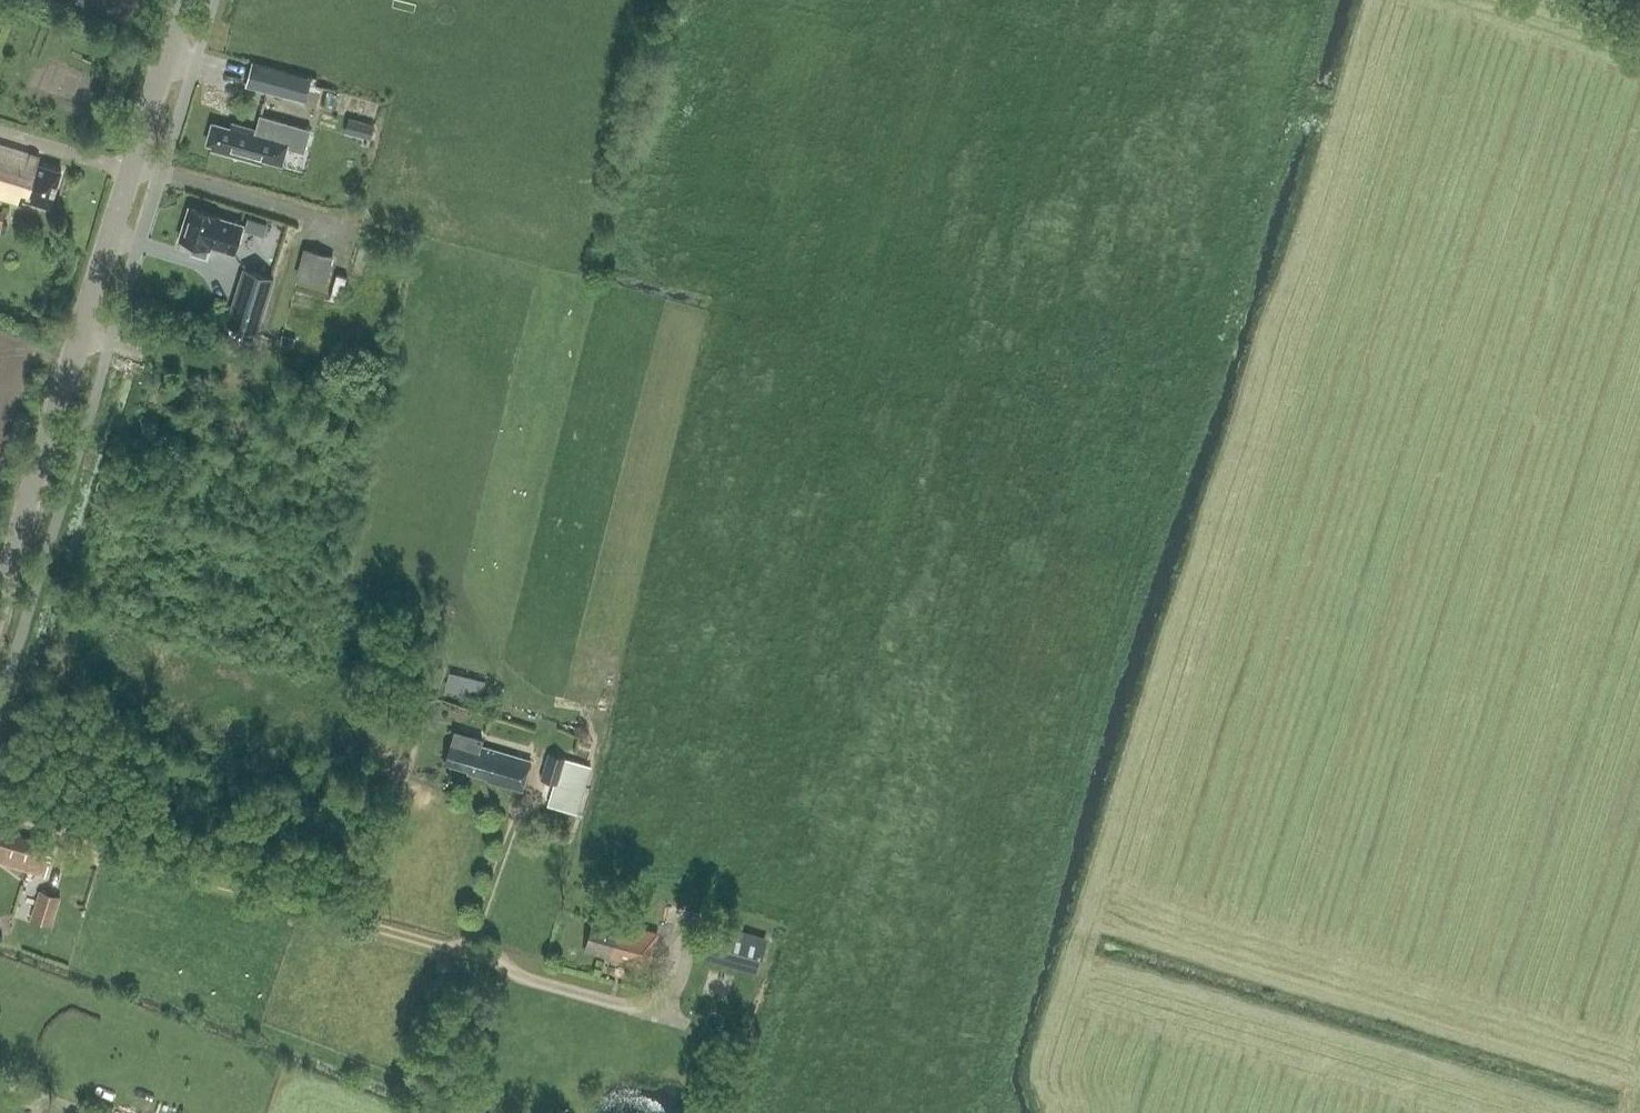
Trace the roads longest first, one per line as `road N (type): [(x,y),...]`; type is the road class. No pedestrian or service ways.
road 1 (track): [(0,820),(627,1006),(660,997)]
road 2 (tertiary): [(0,590),(185,0)]

